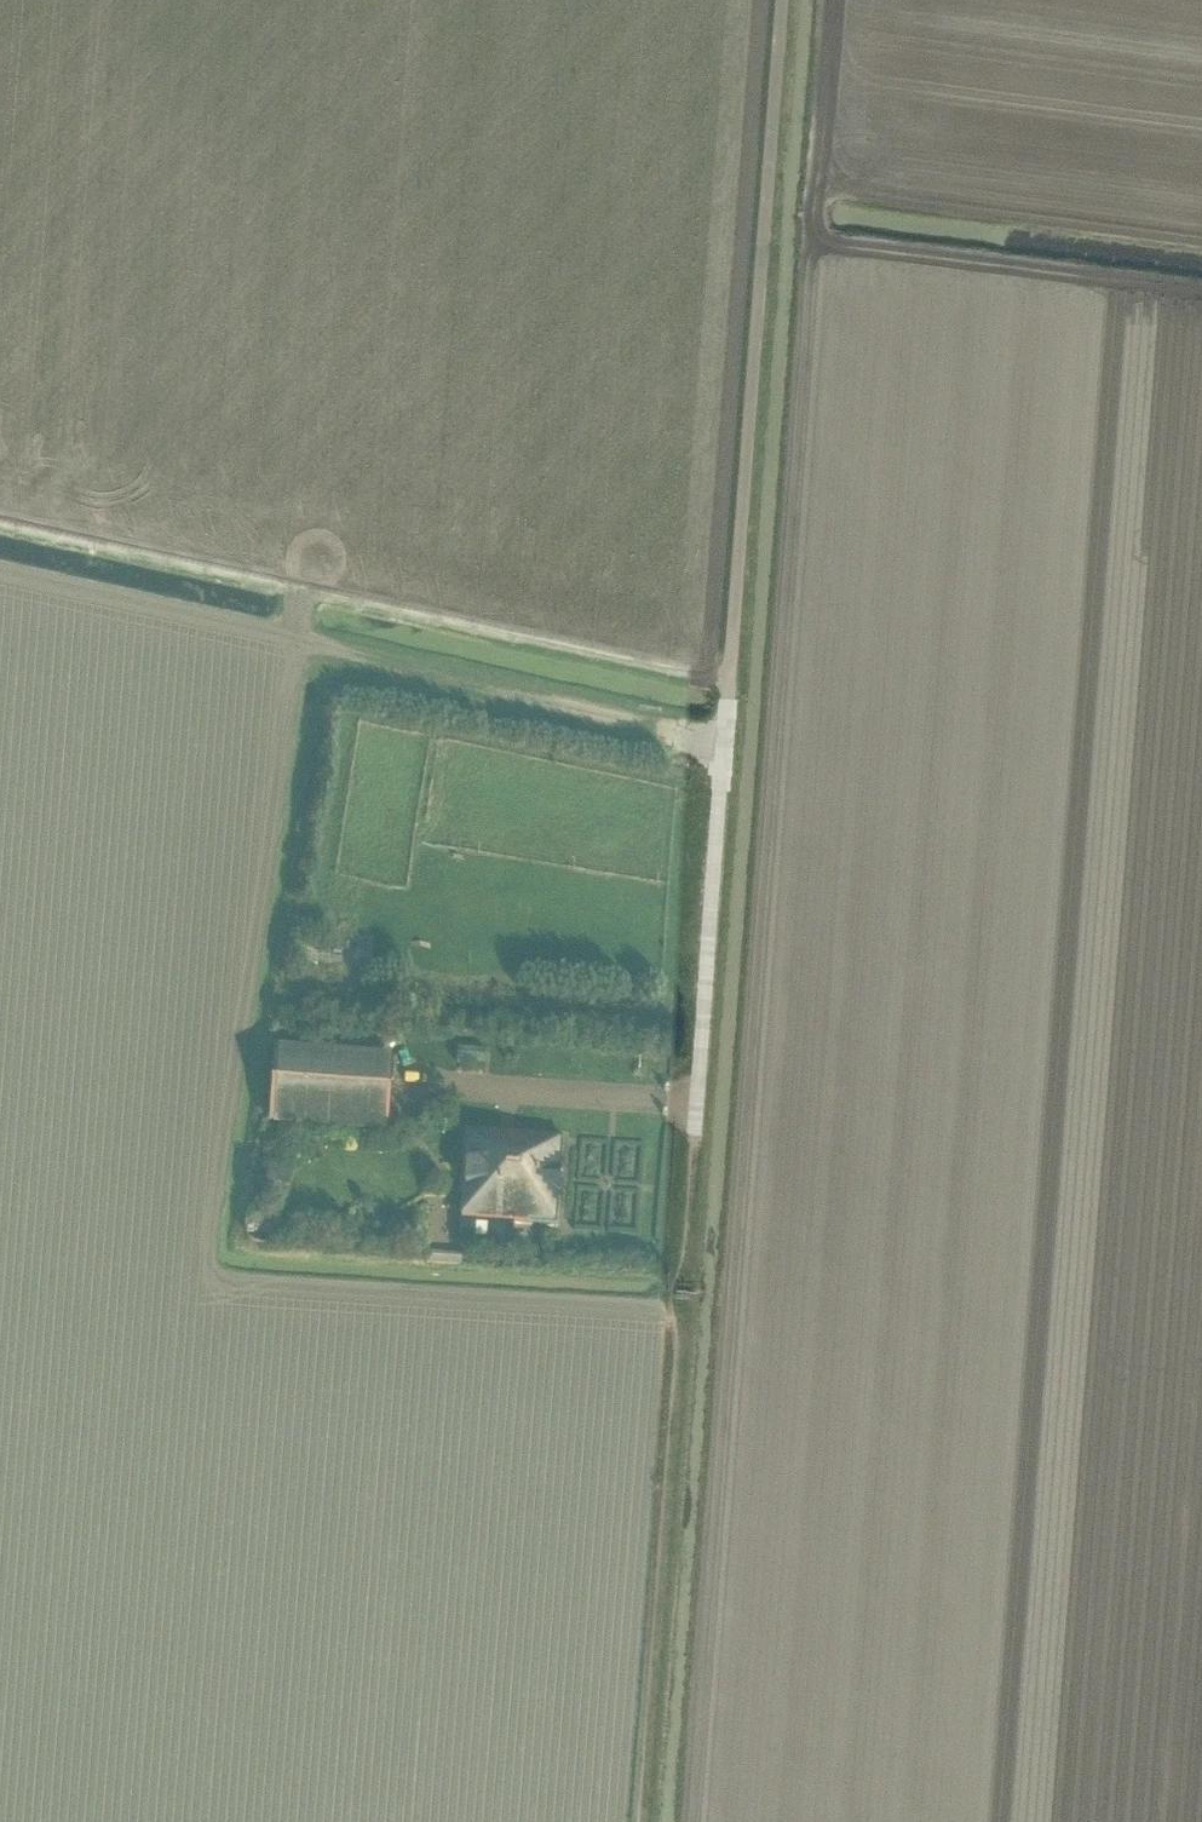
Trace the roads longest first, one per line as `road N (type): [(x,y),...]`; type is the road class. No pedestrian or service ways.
road 1 (track): [(644,1821),(730,675)]
road 2 (track): [(684,1315),(196,1278),(293,636)]
road 3 (unclassified): [(730,675),(782,0)]
road 4 (track): [(293,636),(301,583),(693,674),(730,675)]
road 5 (track): [(724,742),(293,636)]
road 6 (track): [(0,516),(301,583)]
road 7 (track): [(293,636),(0,564)]

